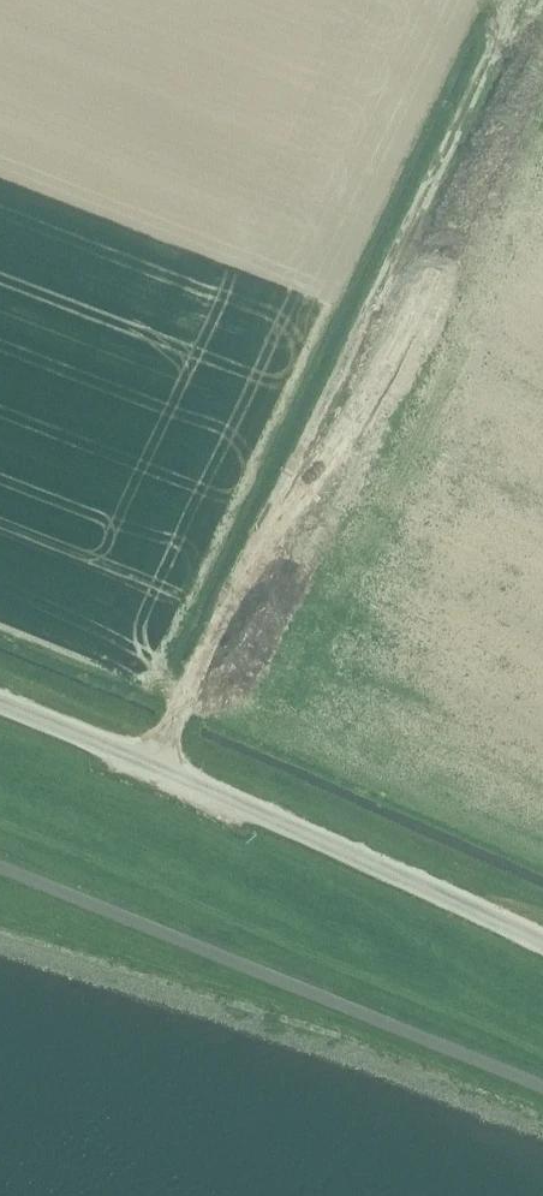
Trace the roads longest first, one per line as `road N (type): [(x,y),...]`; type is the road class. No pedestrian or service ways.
road 1 (unclassified): [(0,704),(155,762),(542,939)]

